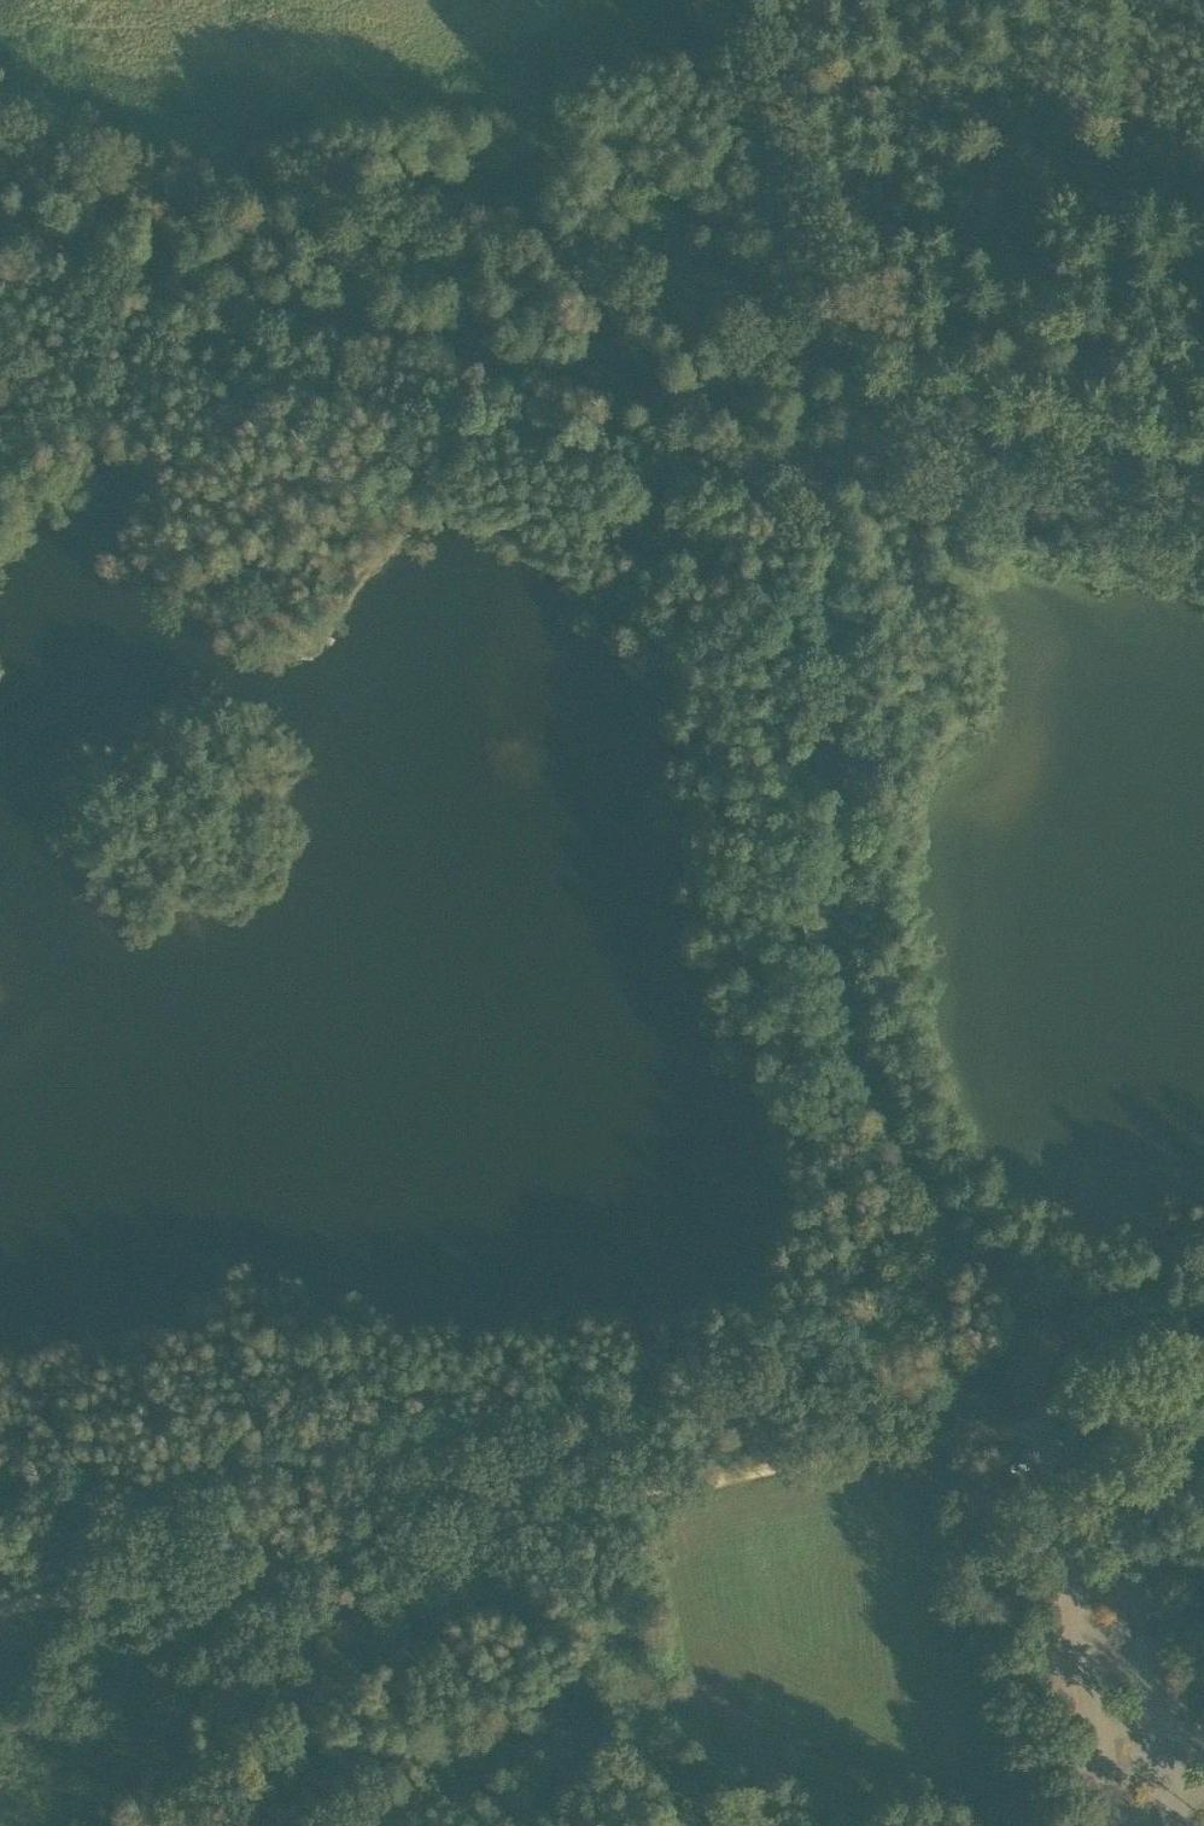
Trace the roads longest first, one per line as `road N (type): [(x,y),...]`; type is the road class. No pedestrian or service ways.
road 1 (unclassified): [(1203,1672),(859,1062),(838,1007),(825,558),(802,432),(827,321),(817,263),(709,0)]
road 2 (track): [(804,447),(1203,544)]

